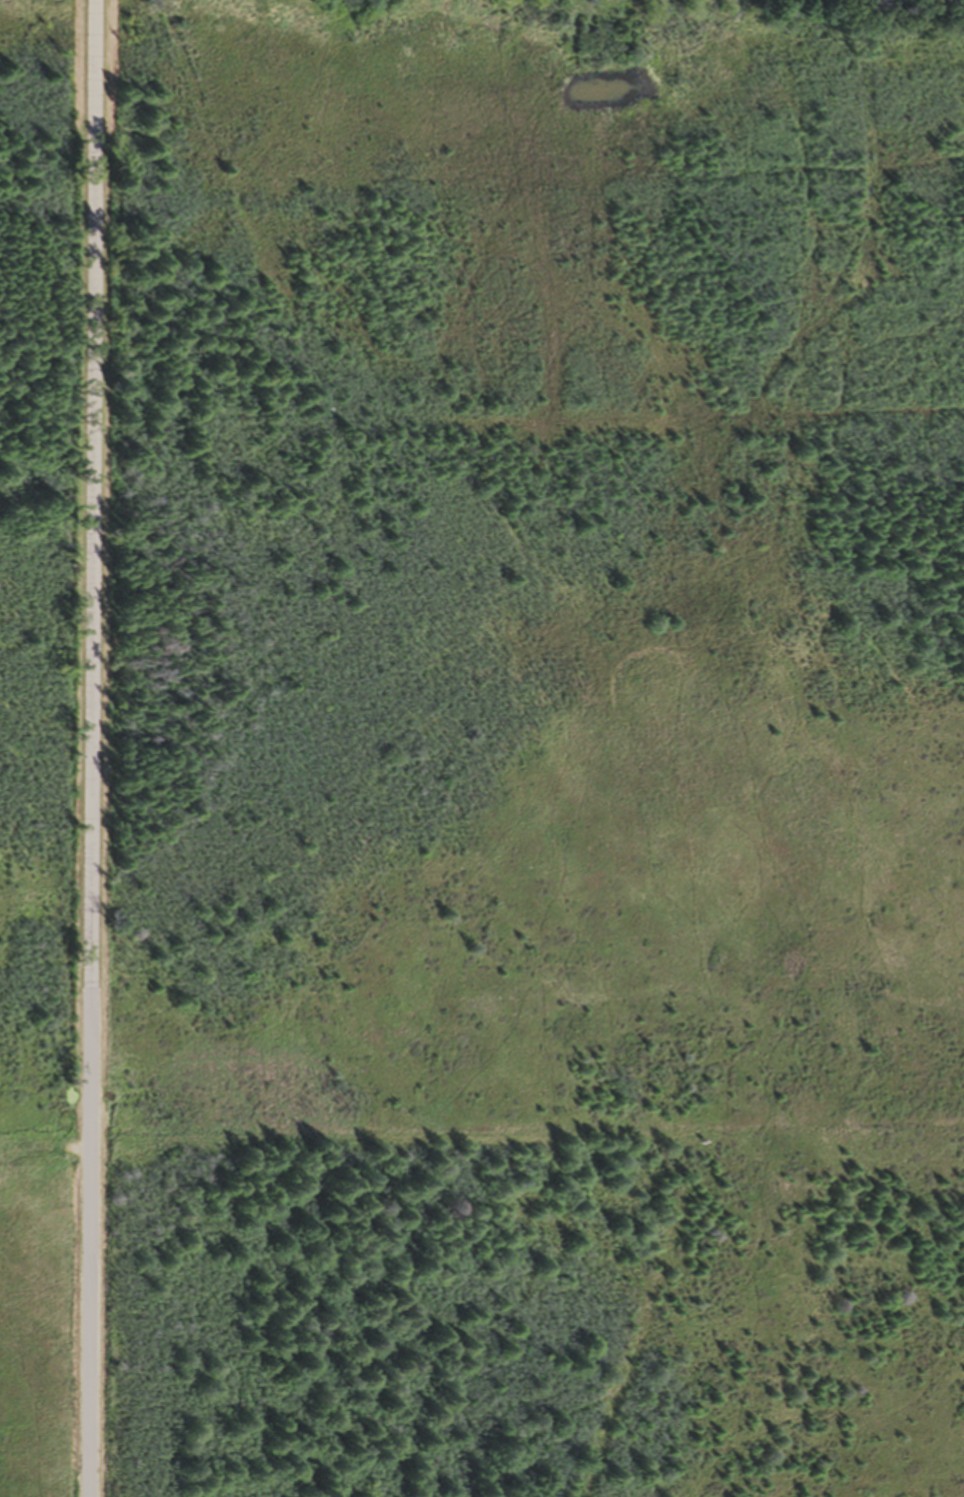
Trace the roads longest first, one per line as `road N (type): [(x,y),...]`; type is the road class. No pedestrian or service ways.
road 1 (residential): [(91,1496),(96,0)]

